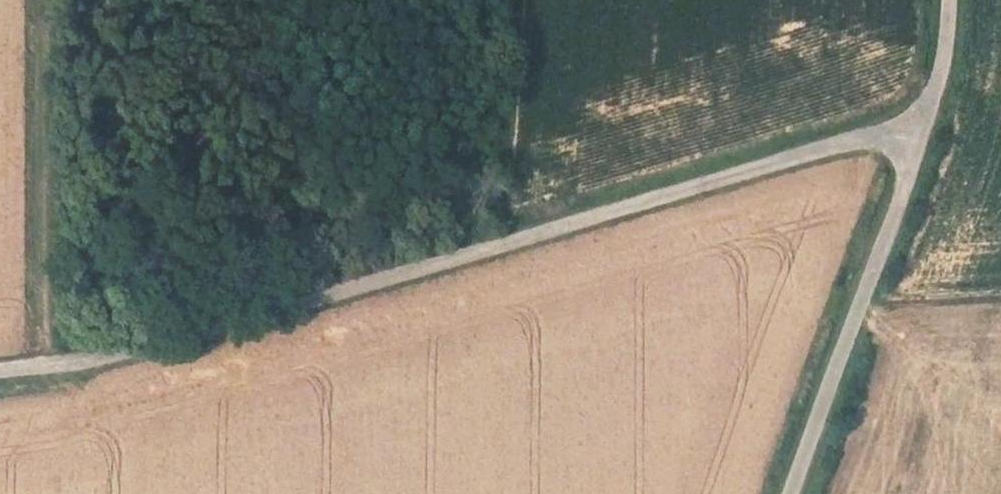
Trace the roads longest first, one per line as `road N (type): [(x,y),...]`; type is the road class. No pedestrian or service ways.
road 1 (unclassified): [(0,371),(145,347),(855,141),(919,134)]
road 2 (unclassified): [(919,134),(791,493)]
road 3 (track): [(42,365),(30,0)]
road 4 (unclassified): [(950,0),(940,77),(919,134)]

